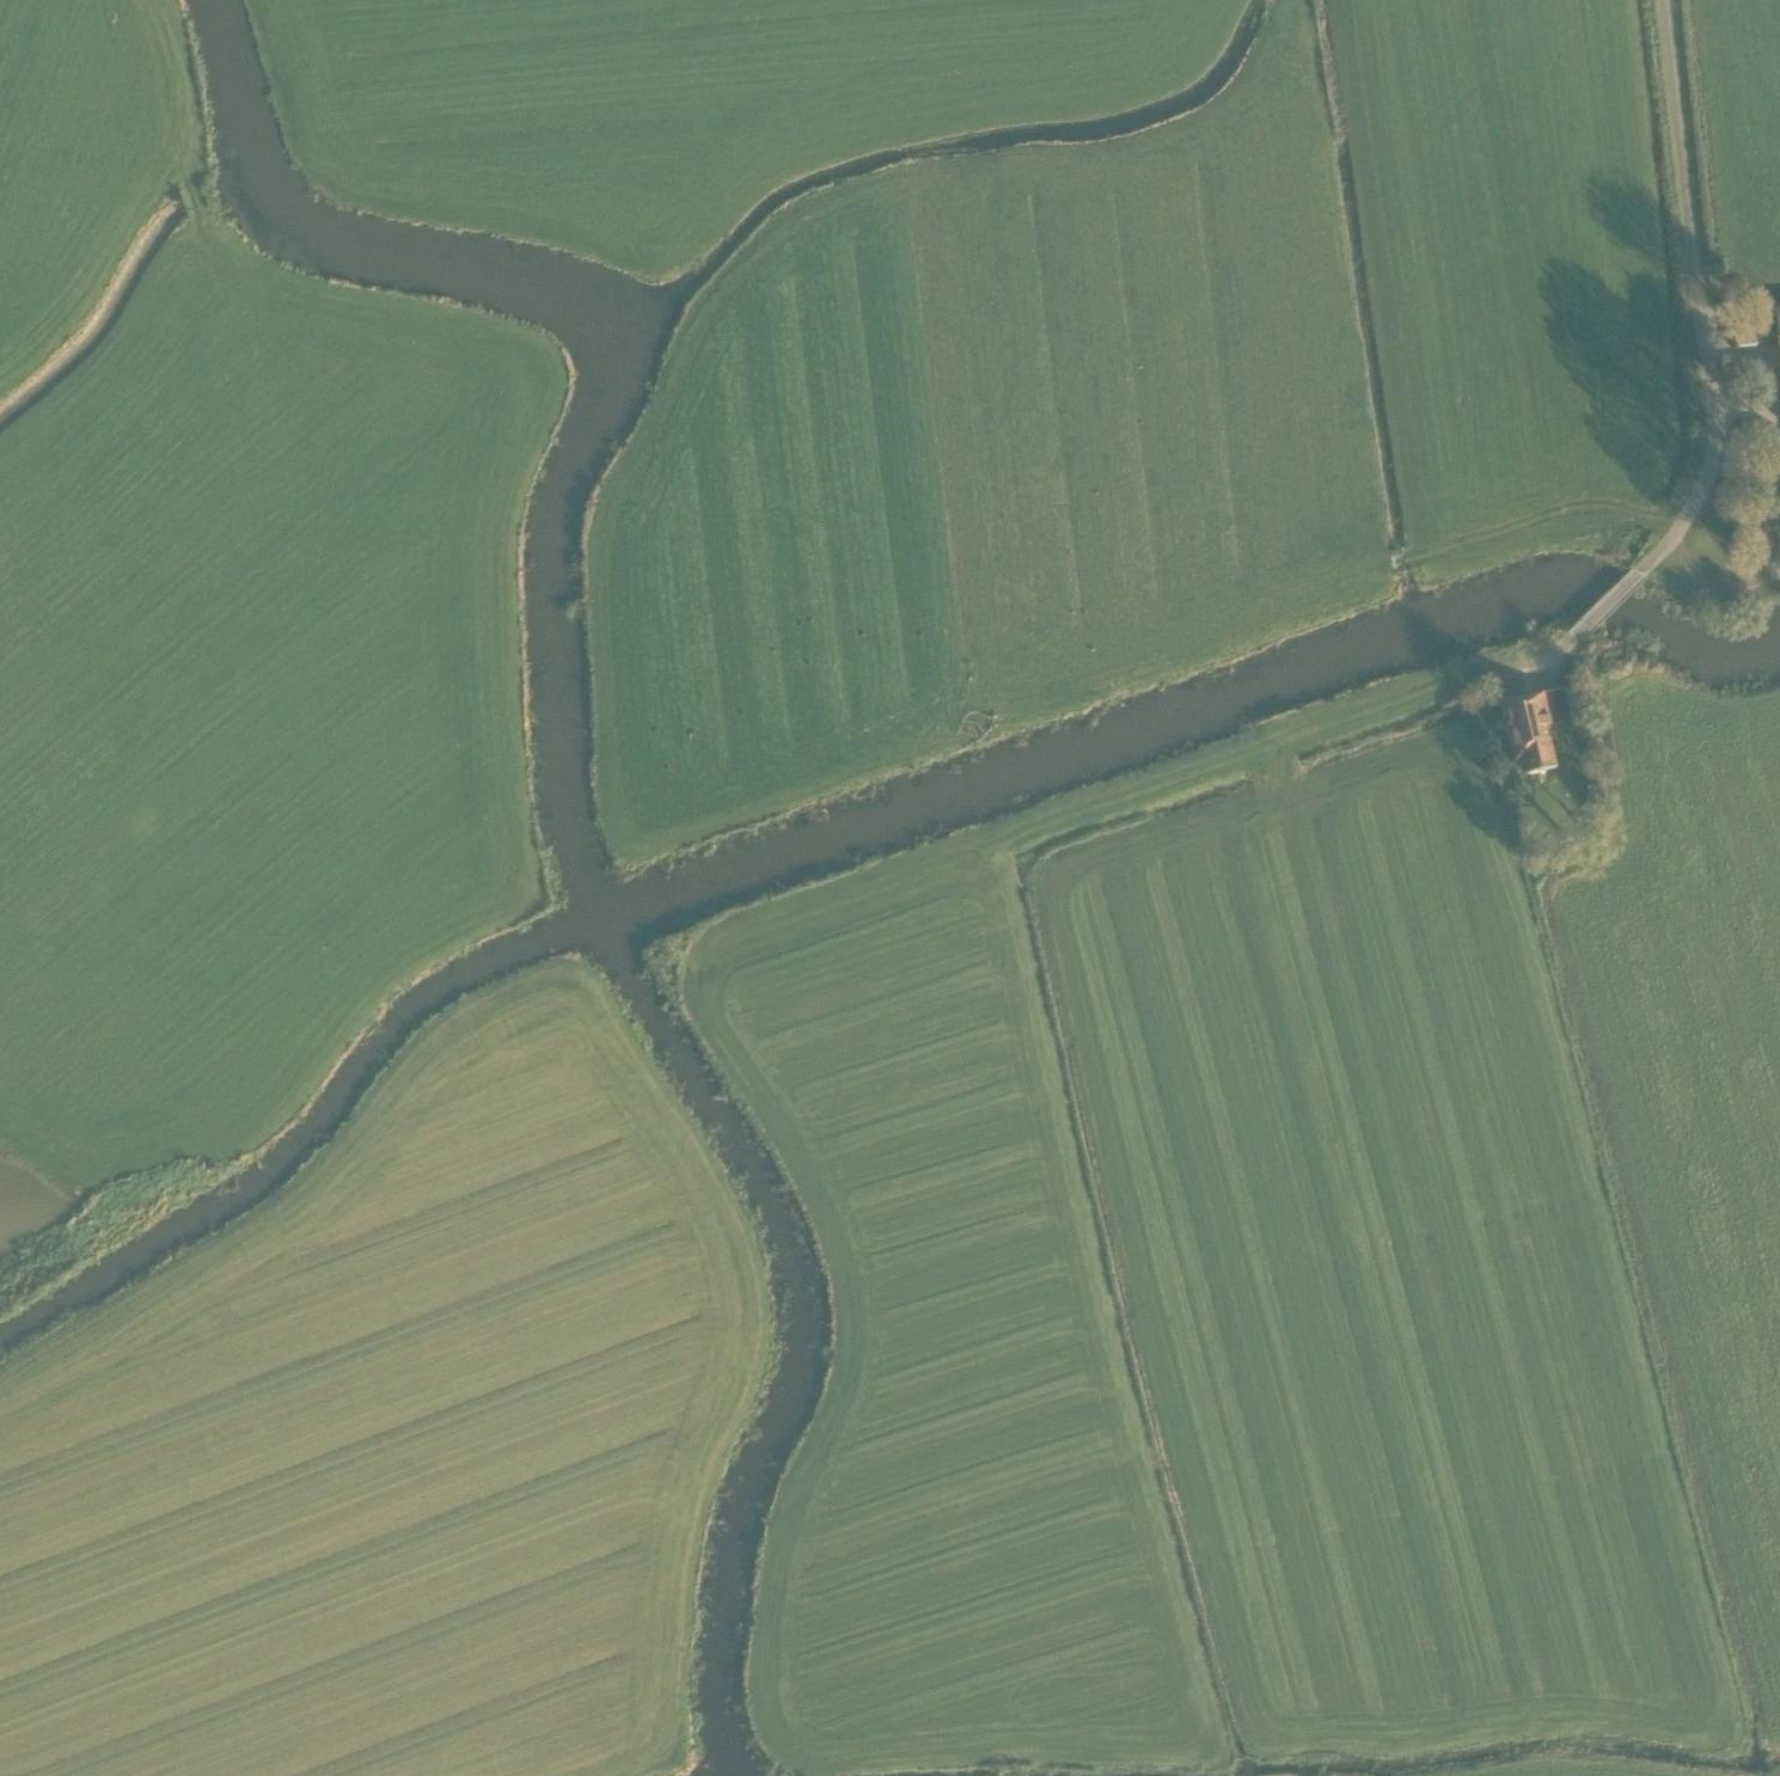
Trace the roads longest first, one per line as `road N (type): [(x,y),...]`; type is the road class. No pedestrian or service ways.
road 1 (residential): [(1463,681),(1564,653),(1641,575),(1707,477),(1715,413),(1666,0)]

